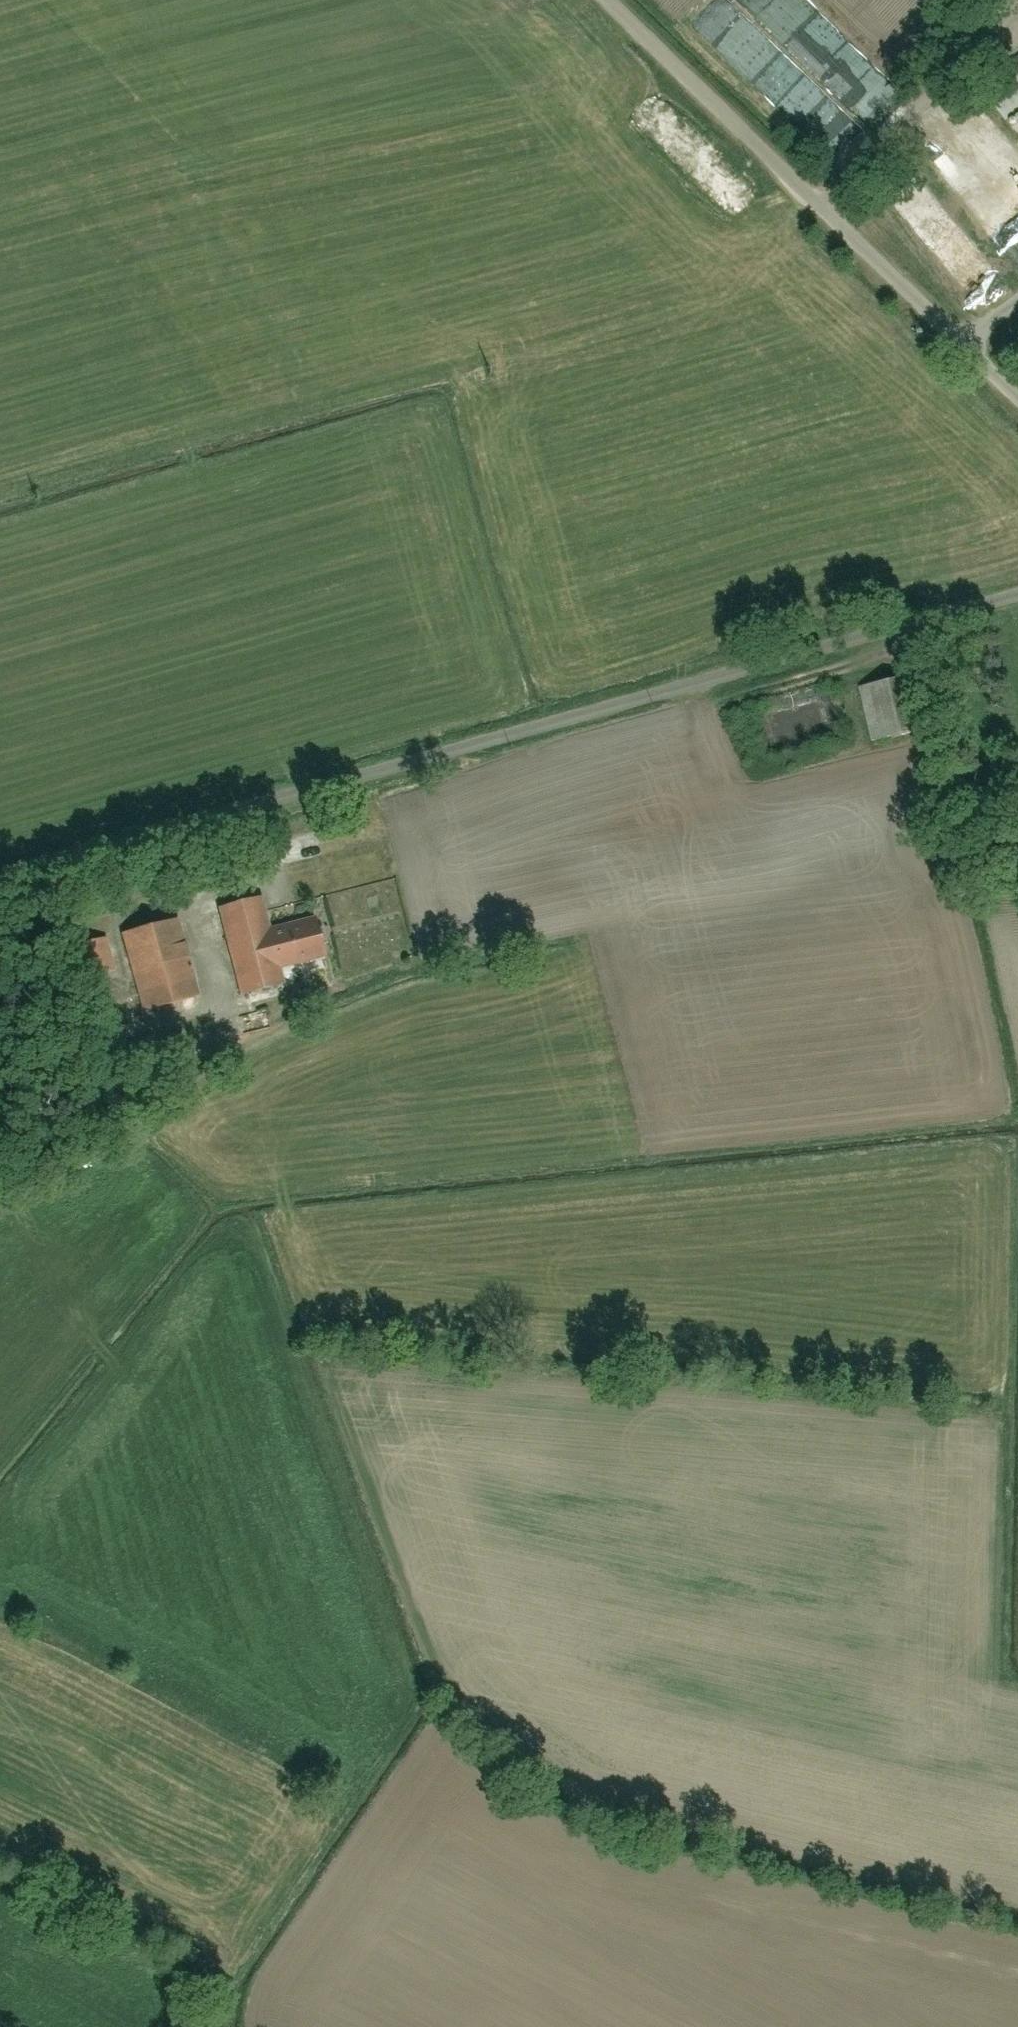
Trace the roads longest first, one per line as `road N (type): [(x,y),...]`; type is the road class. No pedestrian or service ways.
road 1 (residential): [(1017,575),(713,660),(0,884)]
road 2 (residential): [(1017,380),(615,0)]

